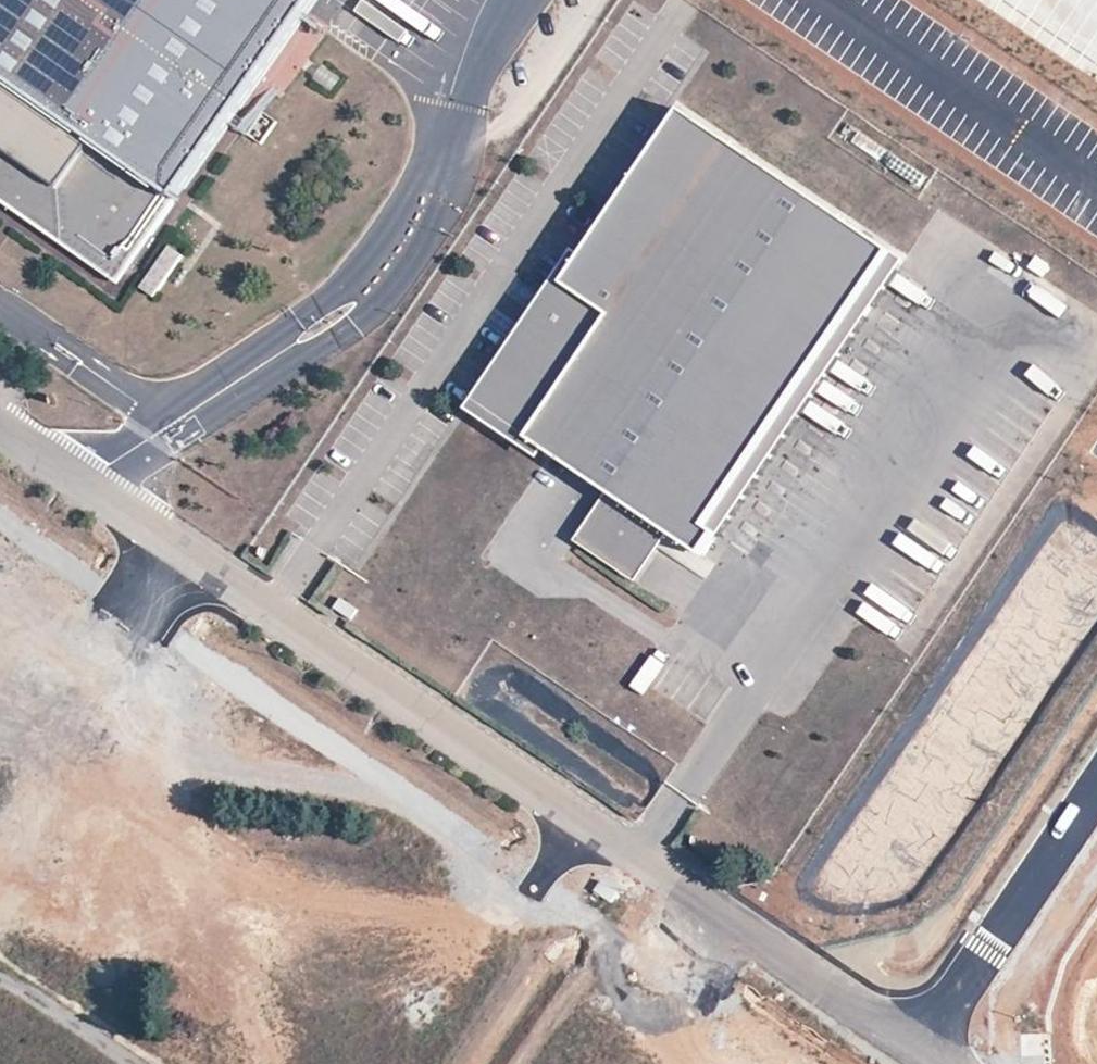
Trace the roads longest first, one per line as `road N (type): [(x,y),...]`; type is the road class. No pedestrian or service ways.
road 1 (unclassified): [(0,428),(632,858),(925,1043)]
road 2 (unclassified): [(925,1043),(1096,788)]

